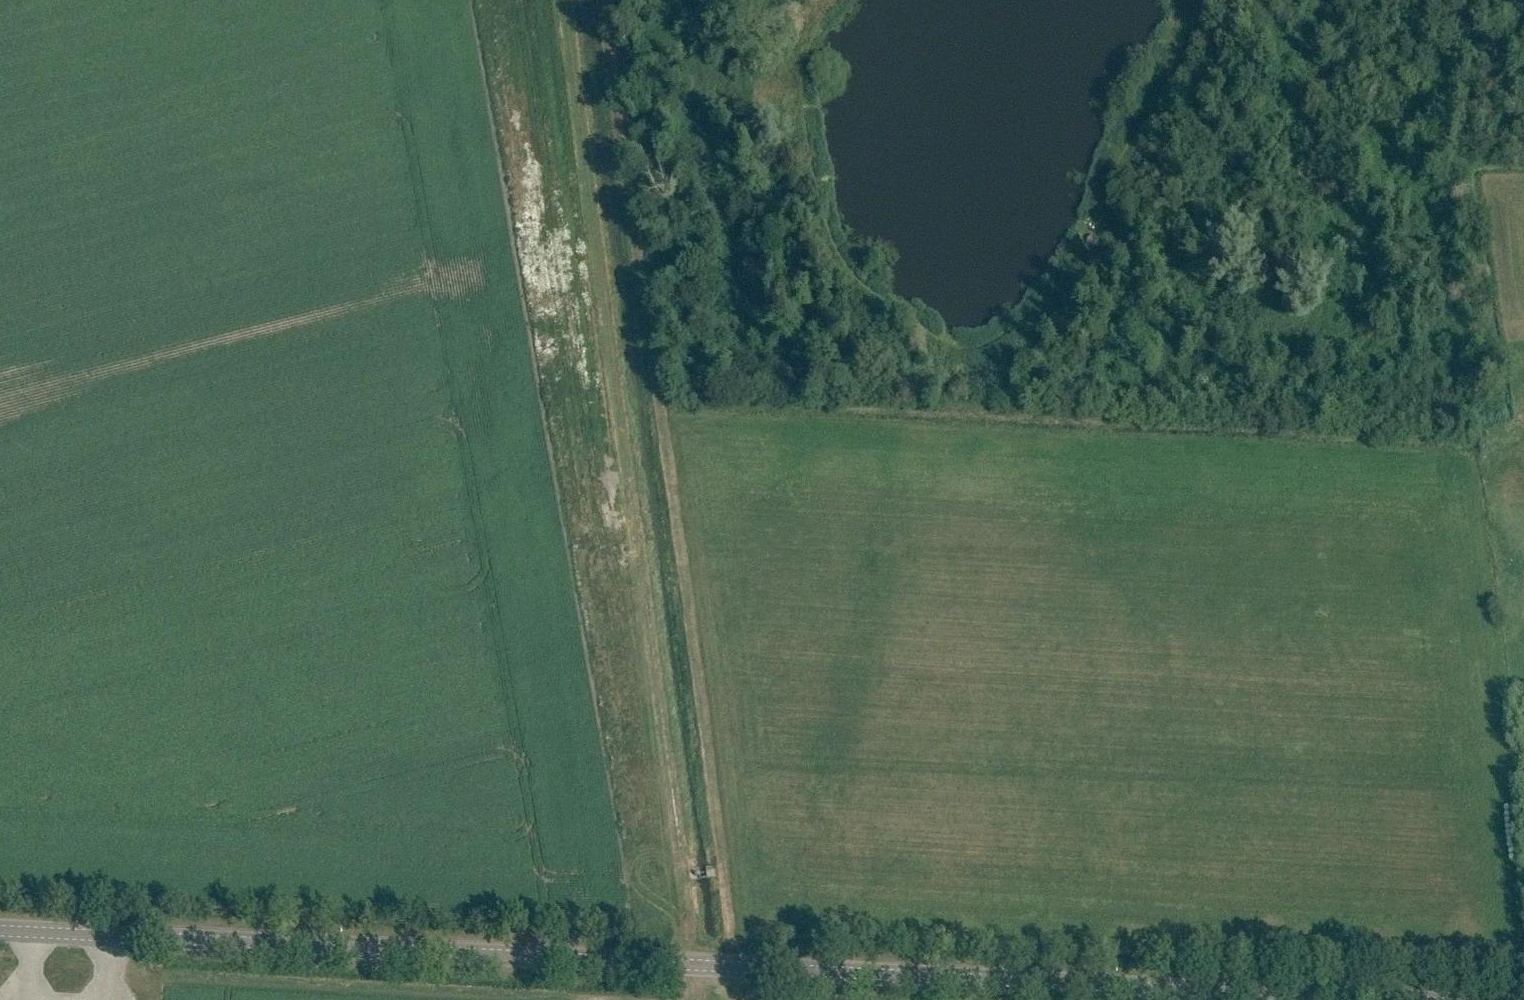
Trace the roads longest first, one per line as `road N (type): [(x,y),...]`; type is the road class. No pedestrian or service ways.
road 1 (tertiary): [(1407,999),(0,932)]
road 2 (track): [(565,0),(695,966)]

